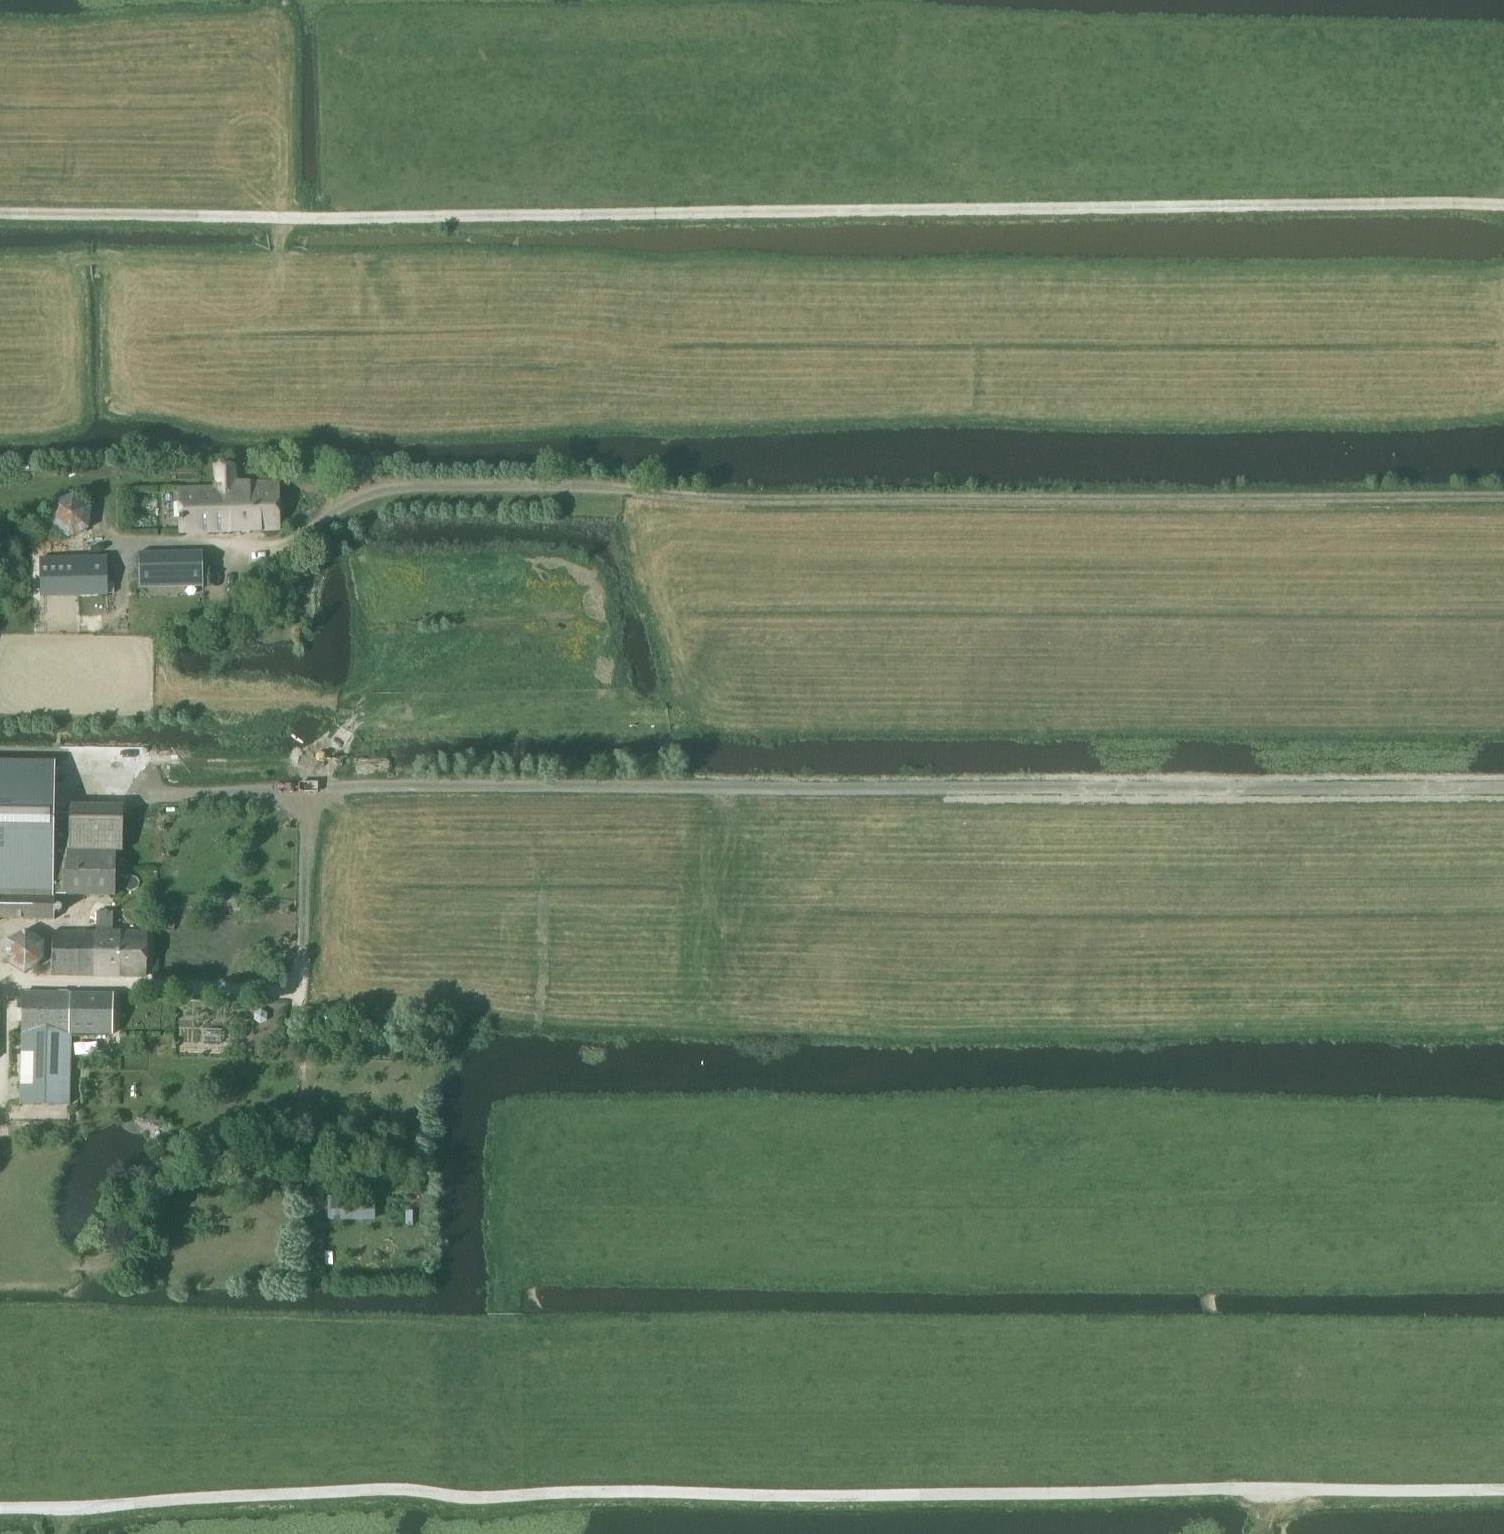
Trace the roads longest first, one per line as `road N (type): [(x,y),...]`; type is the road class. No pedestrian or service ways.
road 1 (track): [(1503,1489),(564,1492),(463,1501),(391,1490),(0,1511)]
road 2 (track): [(1503,206),(306,219),(0,215)]

